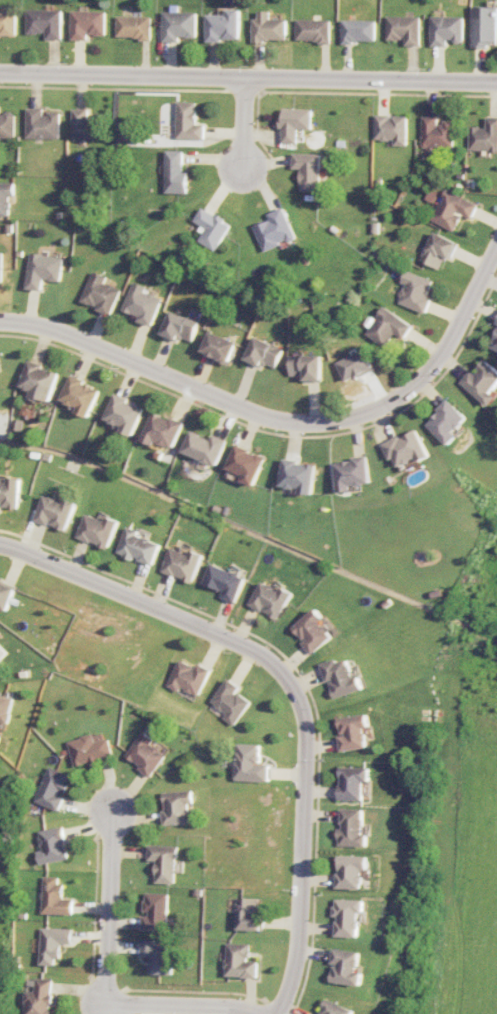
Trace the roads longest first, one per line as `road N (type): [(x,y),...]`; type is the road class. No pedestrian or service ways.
road 1 (residential): [(496,84),(0,76)]
road 2 (residential): [(0,326),(44,329),(267,419),(335,423)]
road 3 (residential): [(288,684),(300,710),(305,762),(296,955),(278,1013)]
road 4 (residential): [(0,543),(266,658),(288,684)]
road 5 (residential): [(496,243),(429,373),(398,400),(335,423)]
road 6 (residential): [(104,1003),(108,801)]
road 7 (residential): [(258,1013),(104,1003)]

